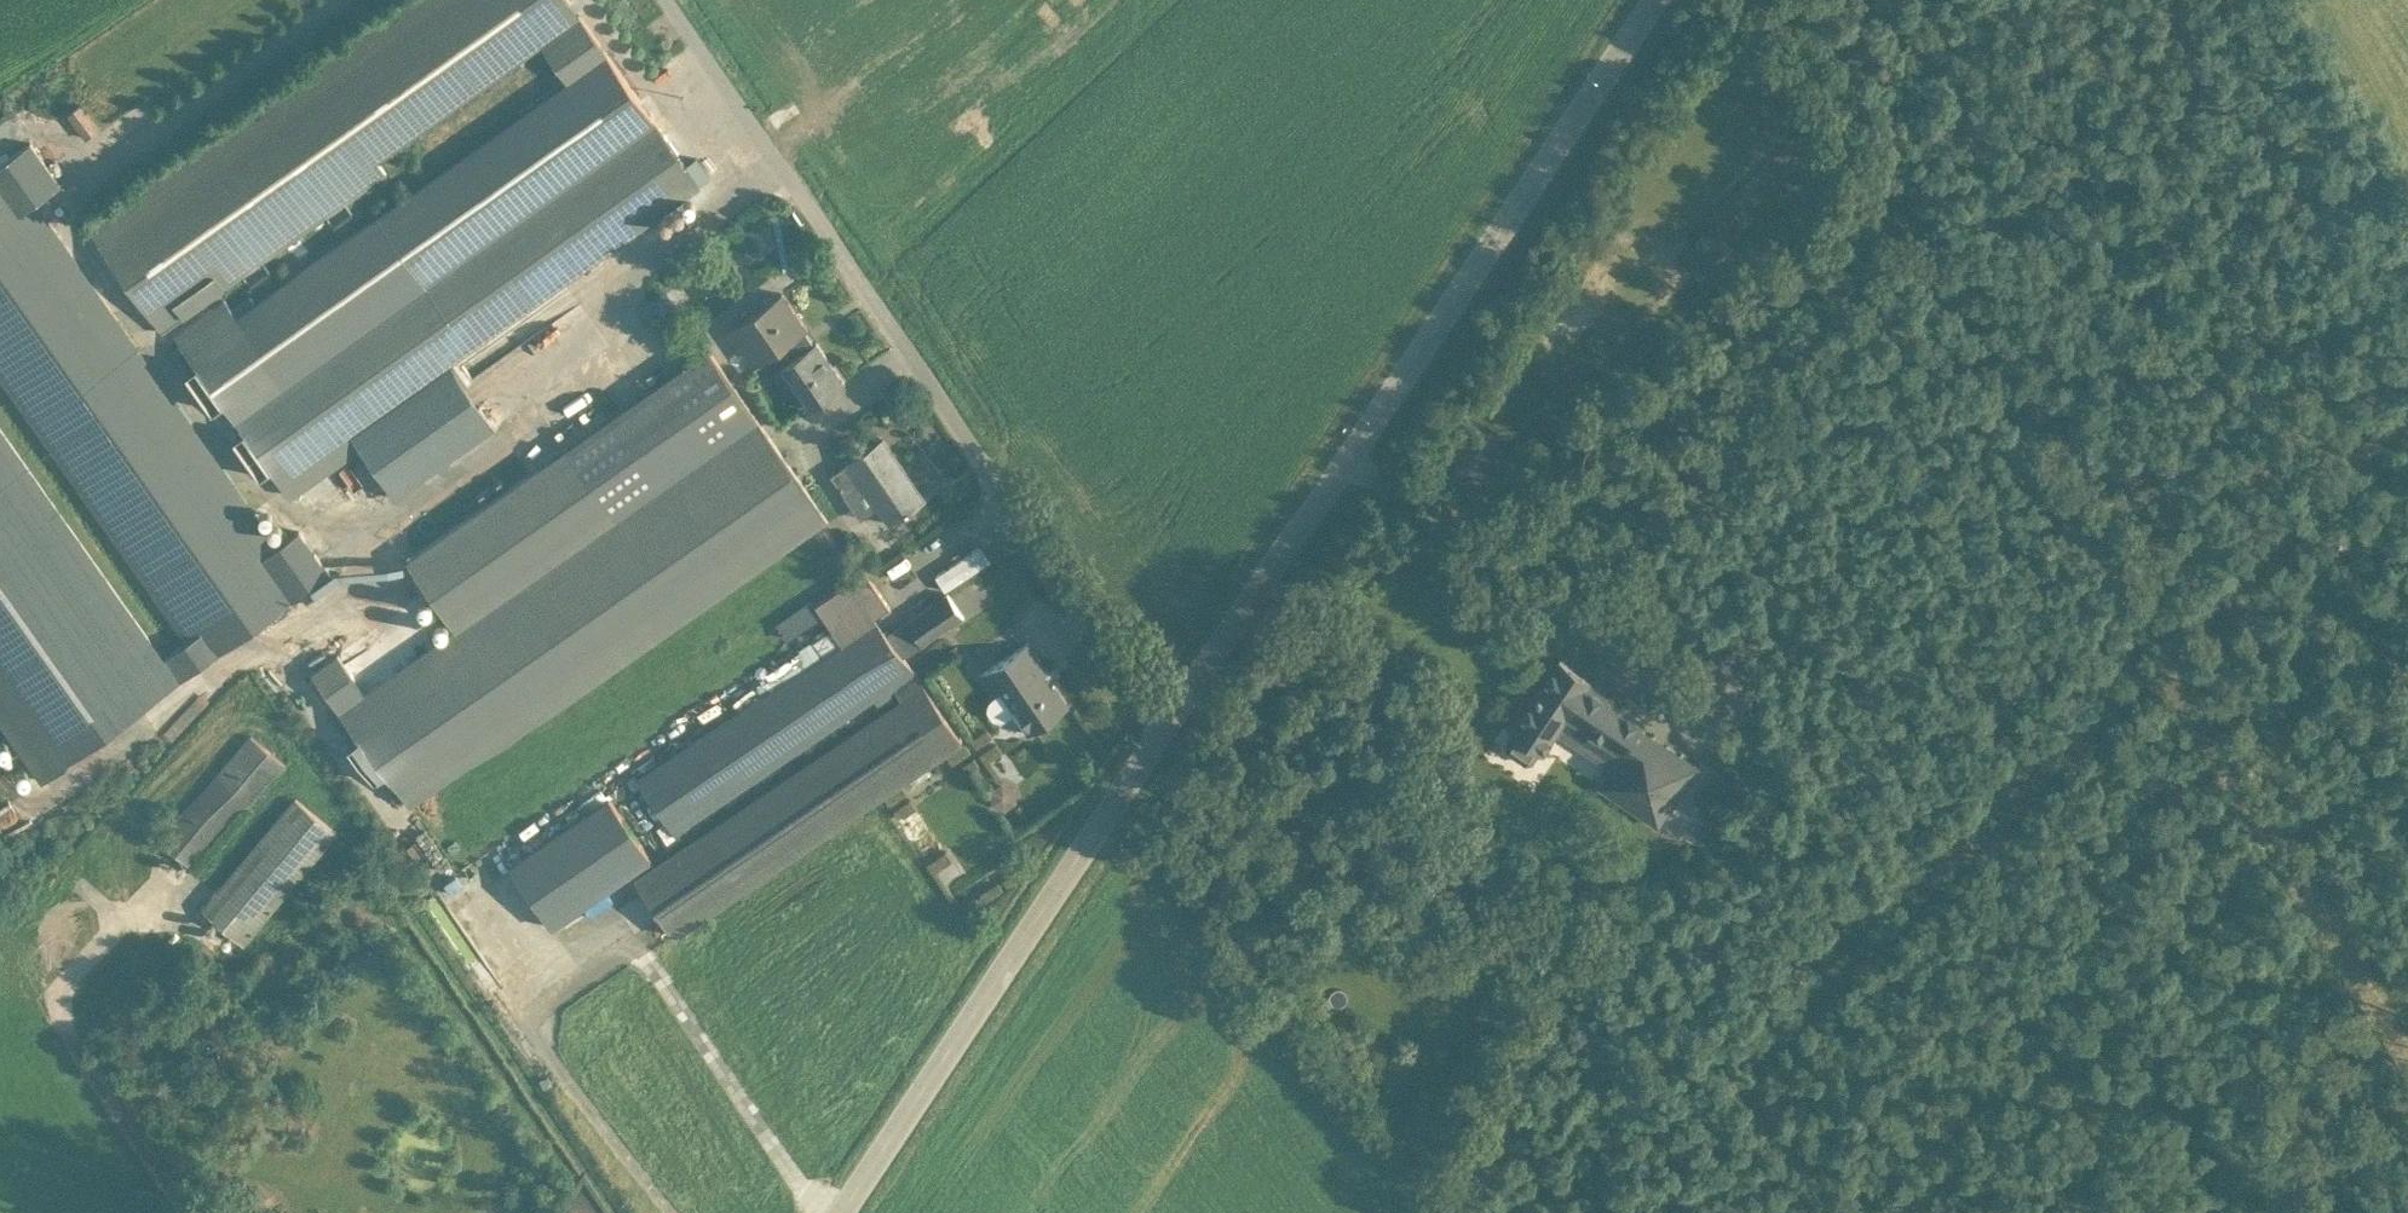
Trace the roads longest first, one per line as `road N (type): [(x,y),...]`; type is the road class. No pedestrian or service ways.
road 1 (unclassified): [(1164,705),(679,0)]
road 2 (tertiary): [(1648,0),(1164,705)]
road 3 (track): [(1722,1060),(2170,645)]
road 4 (tertiary): [(1164,705),(839,1212)]
road 5 (track): [(1844,1212),(1576,879)]

